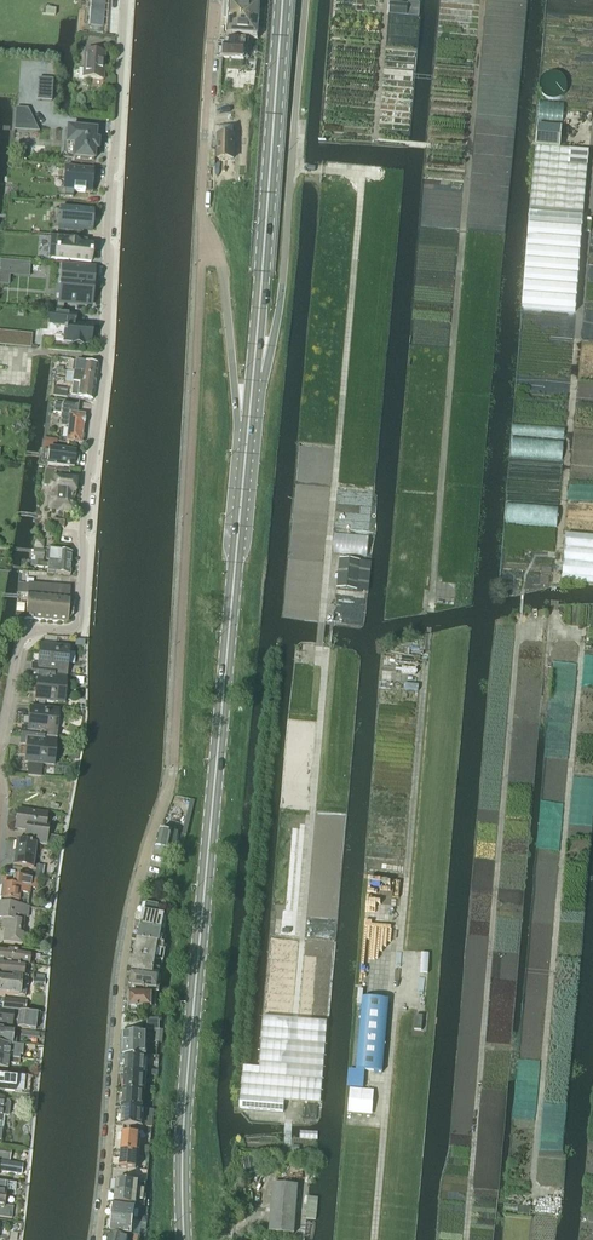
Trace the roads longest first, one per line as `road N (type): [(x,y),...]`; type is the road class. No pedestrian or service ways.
road 1 (primary): [(185,1239),(189,1050),(248,431)]
road 2 (unclassified): [(0,748),(19,646),(28,634),(80,627),(83,619),(86,485),(106,358),(126,0)]
road 3 (residential): [(171,773),(202,233)]
road 4 (residential): [(97,1239),(127,940),(171,773)]
road 5 (primary): [(253,372),(273,339),(281,295),(304,0)]
road 6 (primary): [(253,372),(284,0)]
road 7 (residential): [(202,233),(214,0)]
road 8 (primary): [(202,233),(222,270),(234,385),(248,431)]

